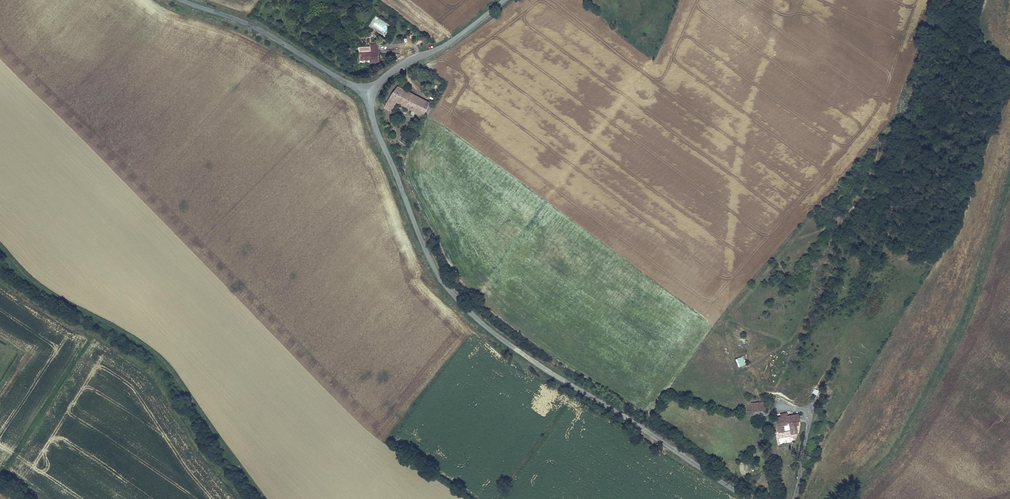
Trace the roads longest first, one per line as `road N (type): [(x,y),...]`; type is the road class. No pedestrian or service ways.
road 1 (unclassified): [(751,498),(528,357),(465,306),(425,248),(369,93)]
road 2 (unclassified): [(369,93),(263,31),(183,0)]
road 3 (unclassified): [(369,93),(503,0)]

